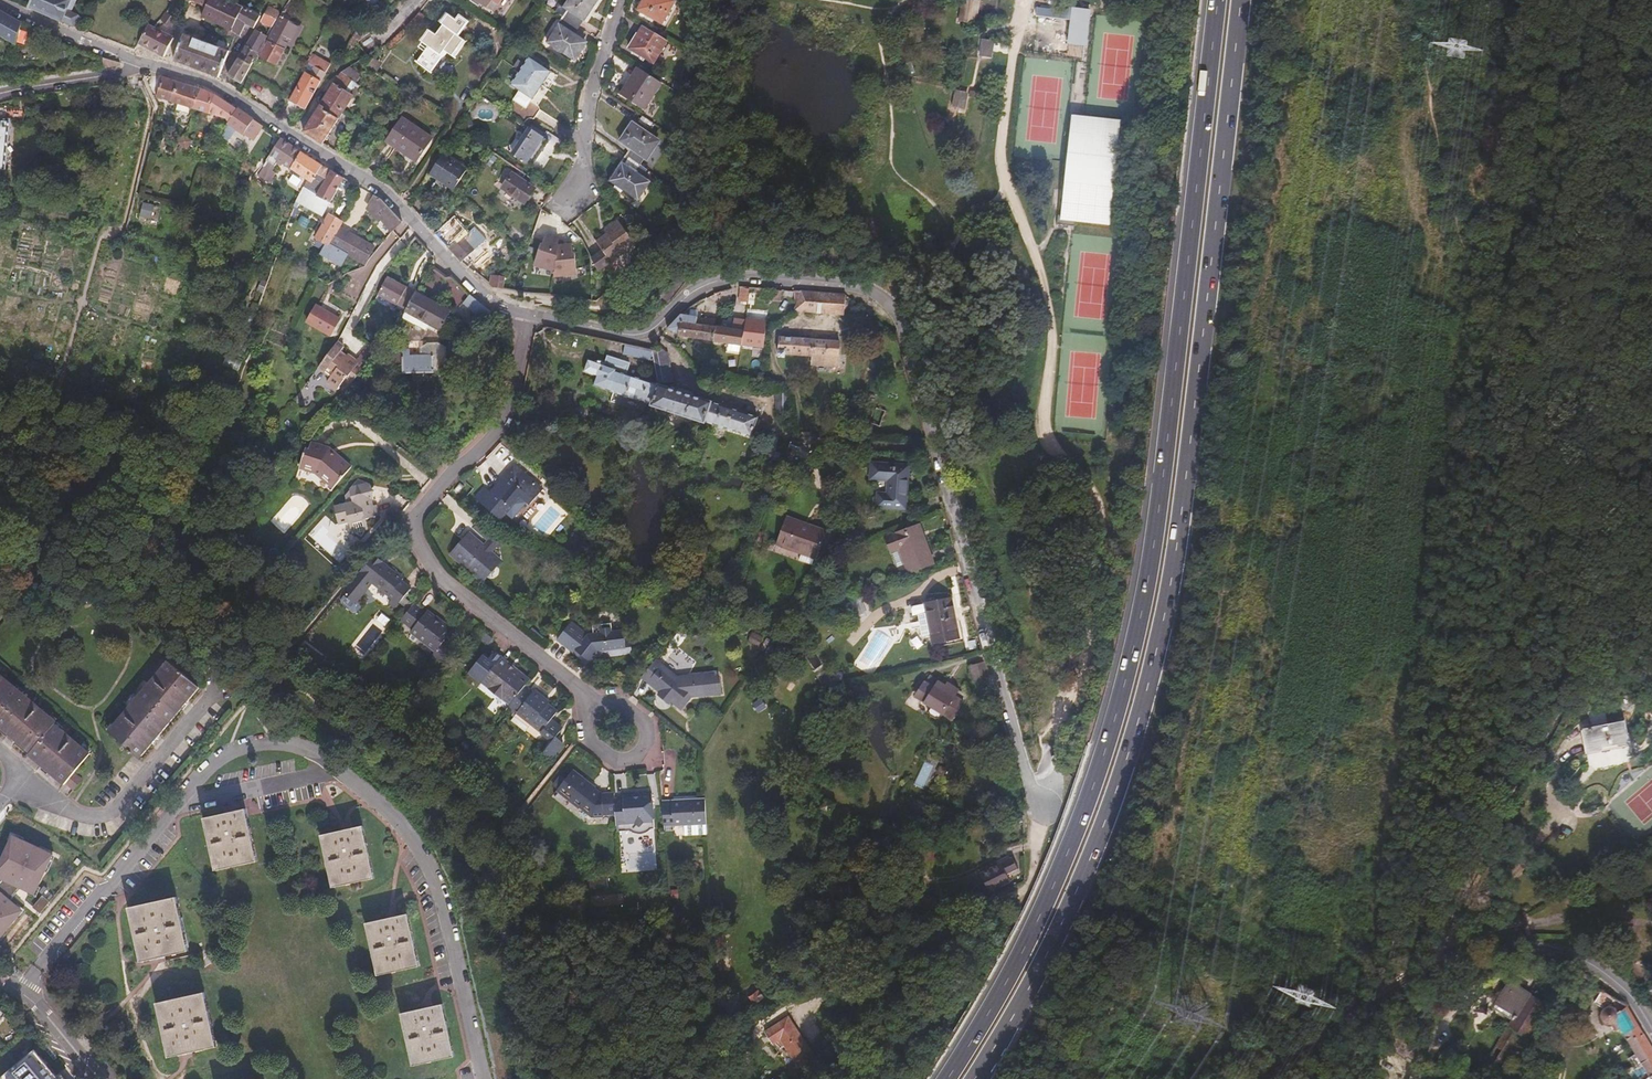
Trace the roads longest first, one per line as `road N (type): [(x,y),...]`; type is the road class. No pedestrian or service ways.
road 1 (trunk): [(1214,0),(1147,565),(1124,673),(1062,860),(943,1078)]
road 2 (trunk): [(972,1078),(1066,909),(1118,777),(1148,669),(1171,563),(1238,0)]
road 3 (residential): [(528,317),(635,340),(704,286),(744,279),(863,286),(880,295),(907,333),(1041,817)]
road 4 (residential): [(528,317),(518,394),(502,435),(426,503),(420,531),(427,554),(466,596),(592,714)]
road 5 (residential): [(152,66),(221,89),(367,180),(487,299),(528,317)]
road 6 (residential): [(16,784),(70,812),(108,814),(206,700)]
road 7 (tertiary): [(1487,951),(1440,959),(1283,1078)]
road 8 (residential): [(562,219),(583,171),(590,98),(614,0)]
road 9 (tertiary): [(1487,951),(1572,956),(1632,994),(1651,1028)]
road 10 (residential): [(0,2),(152,66)]
road 11 (residential): [(0,94),(152,66)]
road 12 (tertiary): [(0,977),(45,1013),(100,1078)]
road 13 (track): [(1412,0),(1442,125)]

